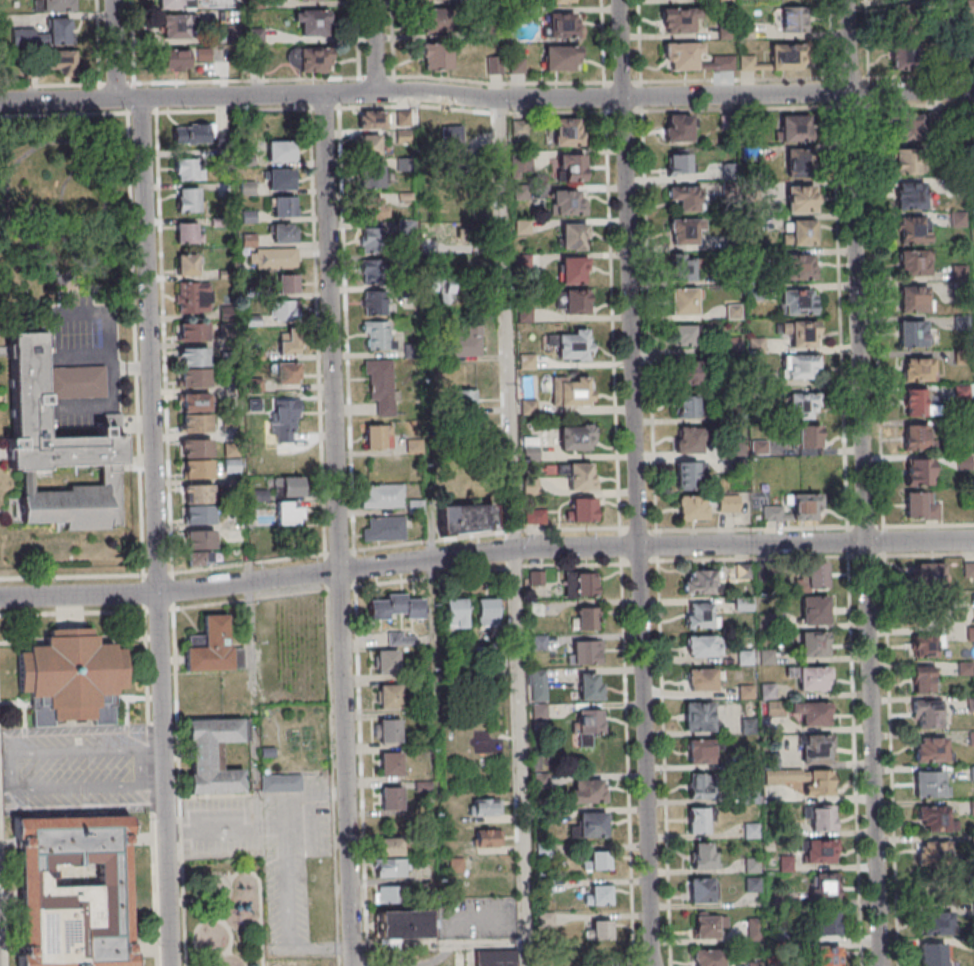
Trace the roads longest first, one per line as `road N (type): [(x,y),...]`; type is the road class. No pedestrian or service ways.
road 1 (residential): [(973,540),(512,548),(156,594),(0,597)]
road 2 (residential): [(973,91),(0,103)]
road 3 (residential): [(885,965),(846,0)]
road 4 (residential): [(648,879),(618,0)]
road 5 (residential): [(353,965),(322,95)]
road 6 (residential): [(171,965),(140,99)]
road 7 (residential): [(528,965),(498,99)]

